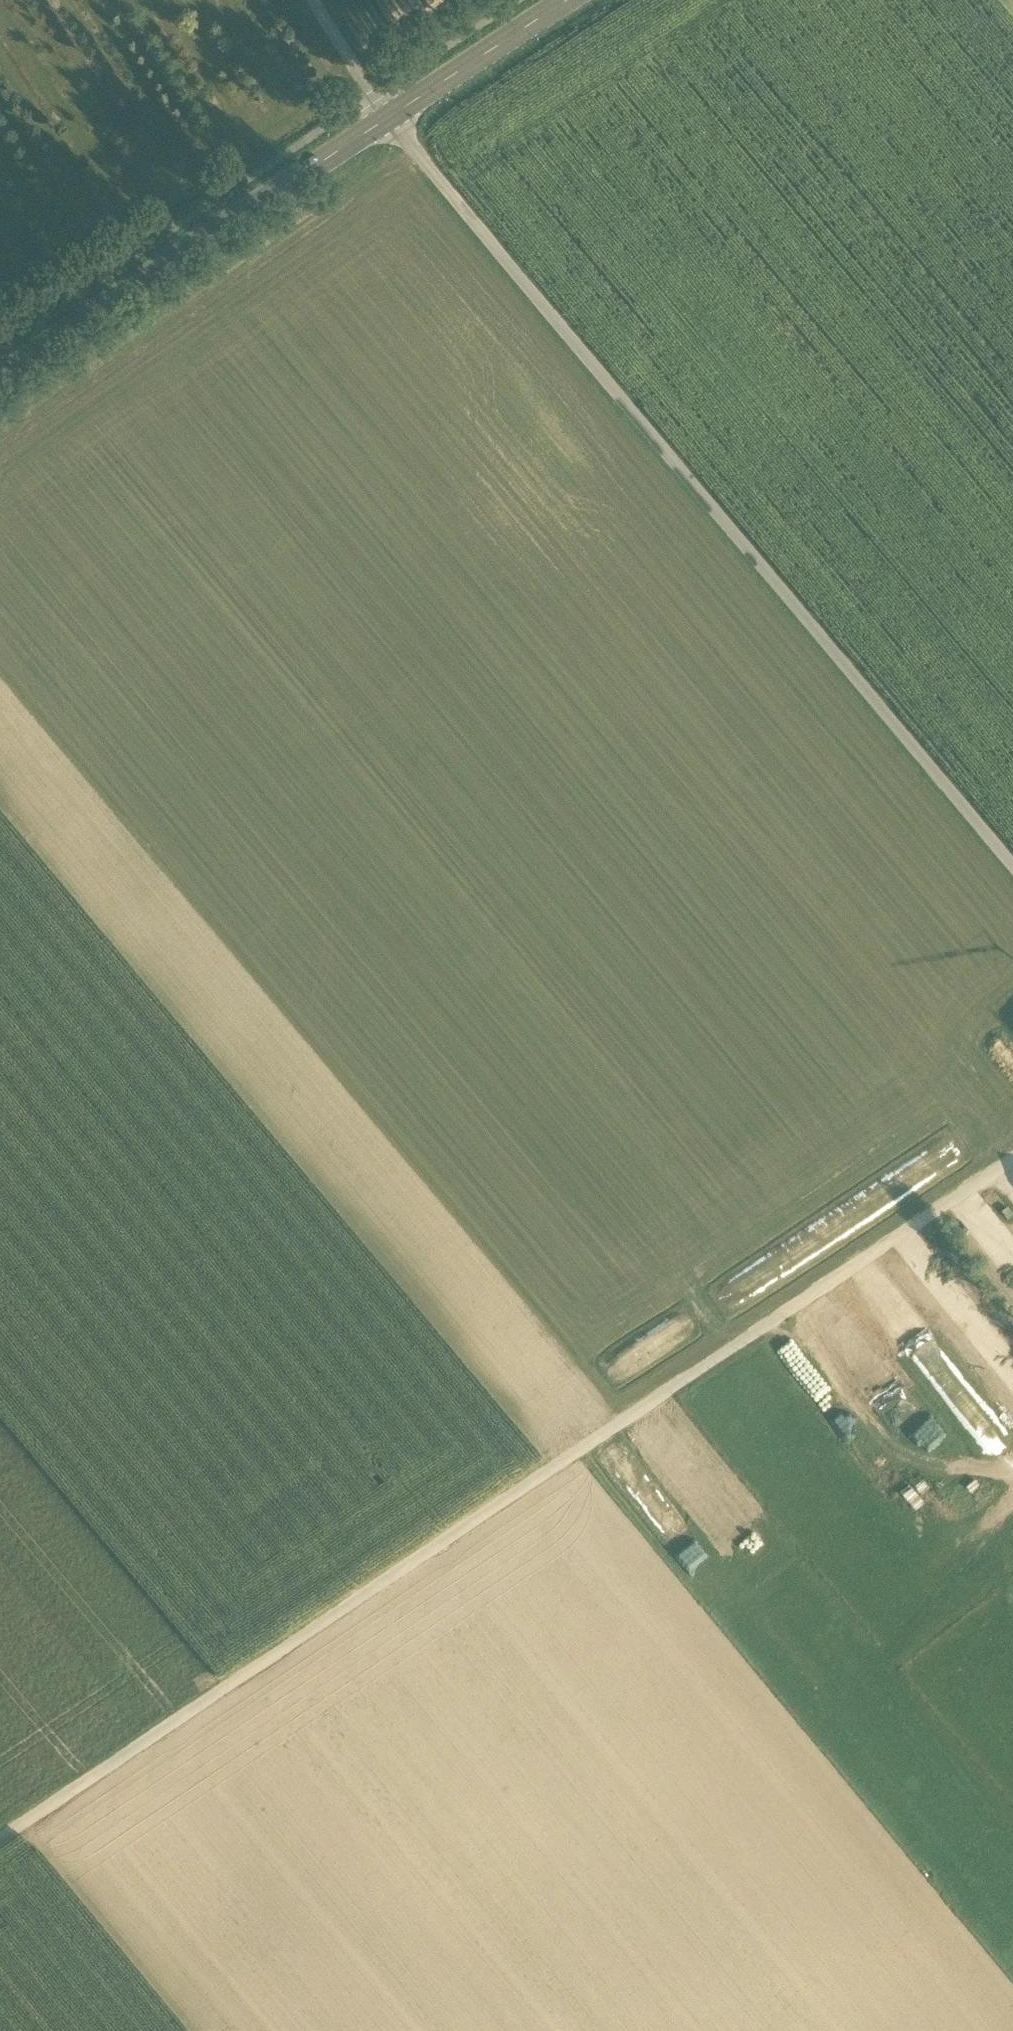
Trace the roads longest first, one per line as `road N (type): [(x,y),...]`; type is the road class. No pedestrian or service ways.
road 1 (track): [(1012,1161),(0,1841)]
road 2 (unclassified): [(389,117),(1012,866)]
road 3 (tertiary): [(0,380),(389,117)]
road 4 (tertiary): [(389,117),(568,0)]
road 5 (track): [(389,117),(314,0)]

